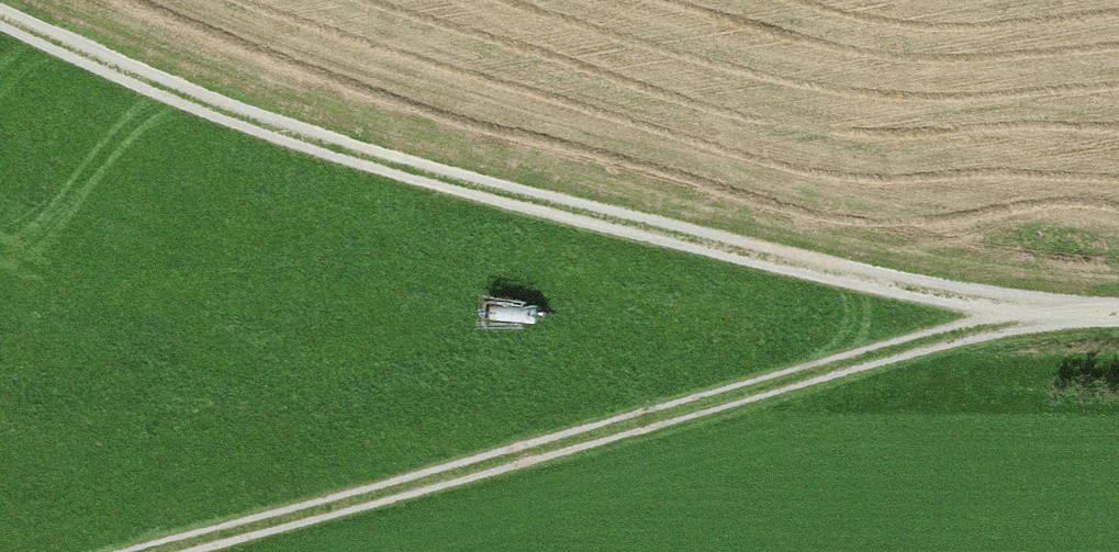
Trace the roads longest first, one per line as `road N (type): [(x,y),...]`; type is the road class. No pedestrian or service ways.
road 1 (track): [(0,19),(183,99),(343,152),(1055,303)]
road 2 (track): [(1055,303),(168,551)]

